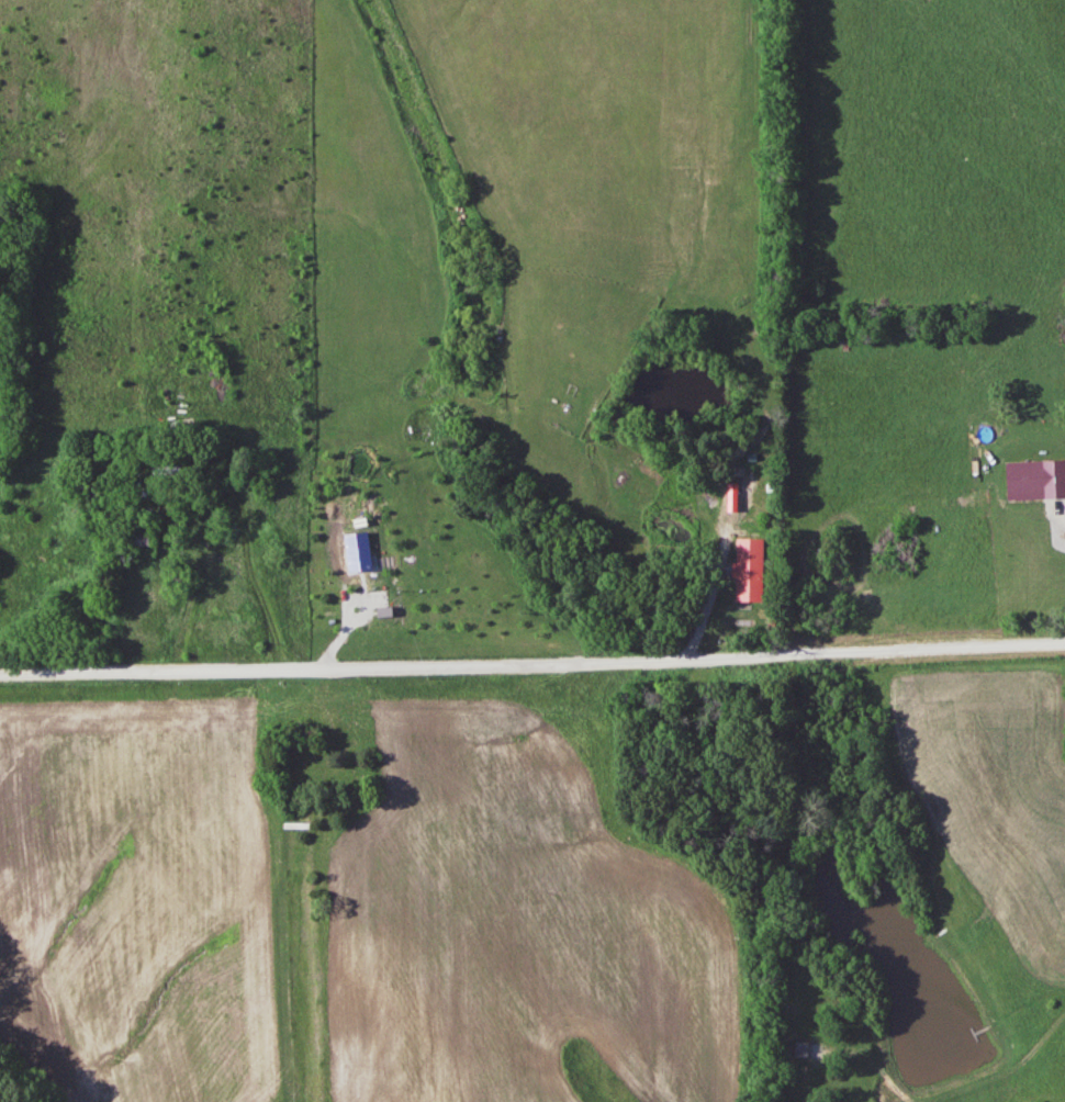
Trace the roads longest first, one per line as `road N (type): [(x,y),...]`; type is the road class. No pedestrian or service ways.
road 1 (residential): [(0,677),(1064,647)]

